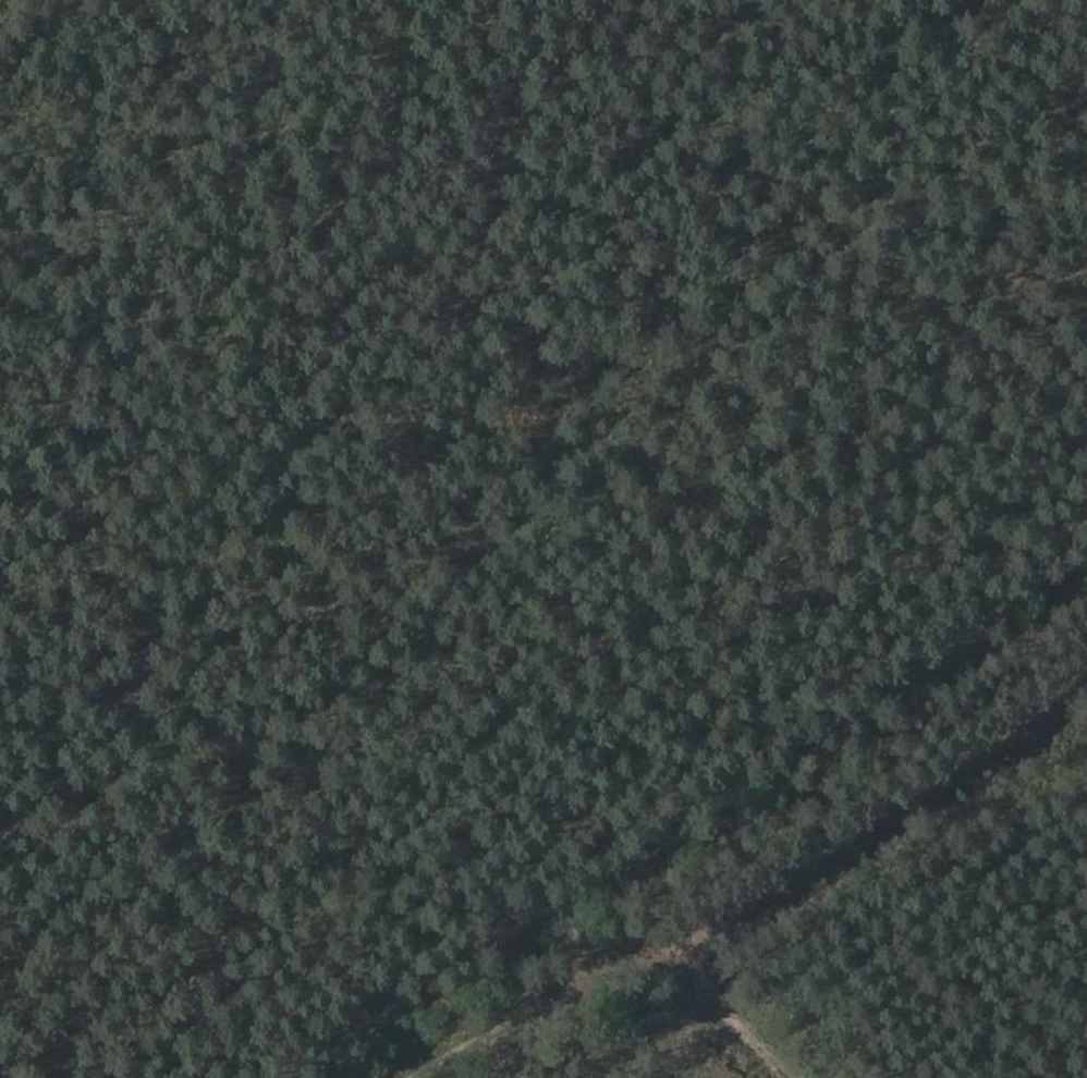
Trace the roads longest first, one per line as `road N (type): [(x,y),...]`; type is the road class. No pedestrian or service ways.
road 1 (track): [(1086,680),(688,944),(457,1050),(414,1077)]
road 2 (track): [(688,944),(812,1077)]

